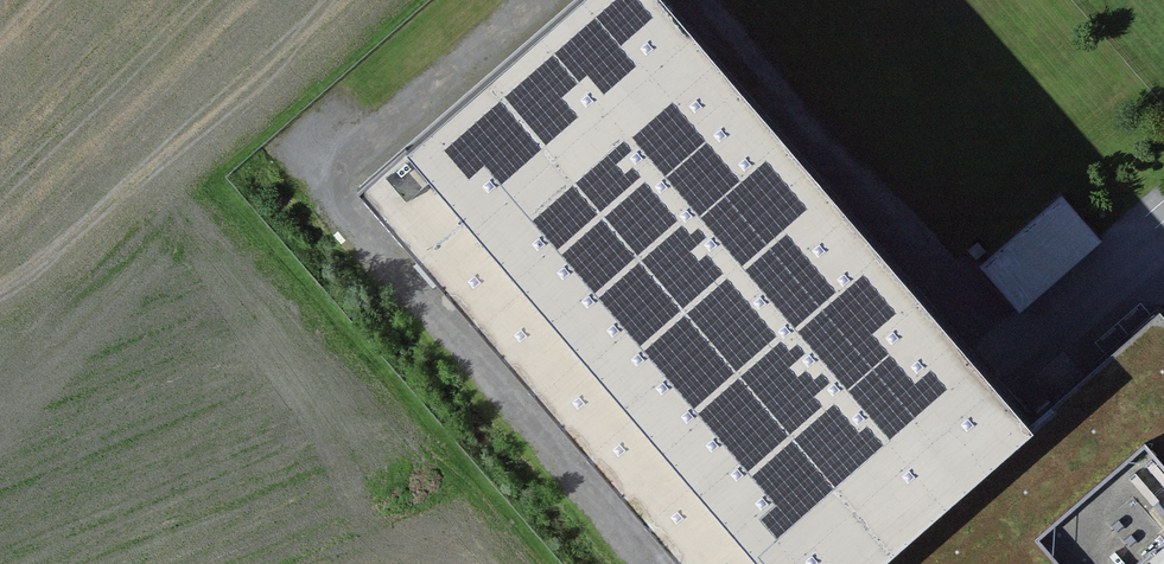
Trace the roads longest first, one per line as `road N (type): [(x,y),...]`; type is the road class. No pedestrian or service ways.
road 1 (track): [(650,563),(311,172),(520,0)]
road 2 (track): [(703,0),(1025,354)]
road 3 (track): [(537,563),(420,421)]

